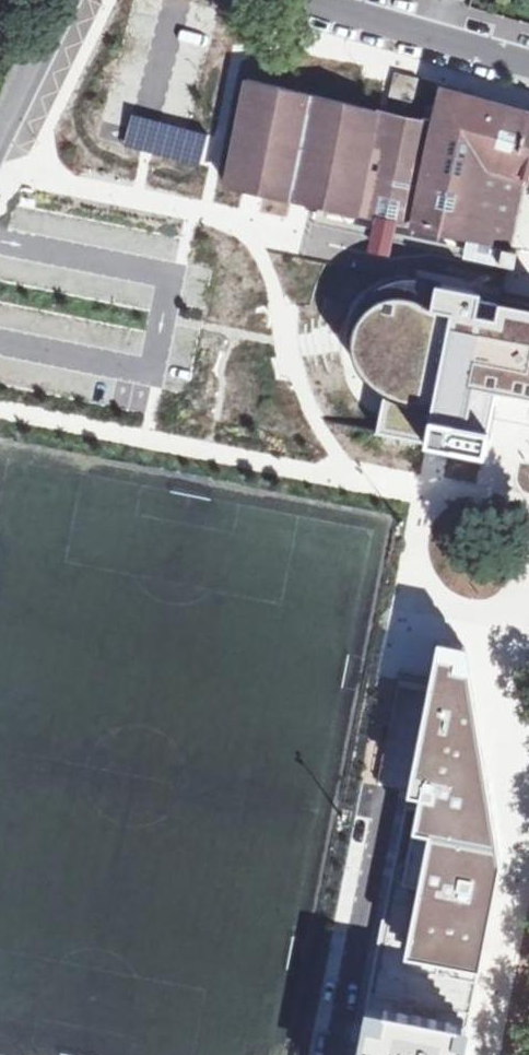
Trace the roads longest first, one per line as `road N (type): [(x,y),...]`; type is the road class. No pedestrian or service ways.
road 1 (residential): [(354,0),(528,53)]
road 2 (residential): [(62,0),(0,128)]

